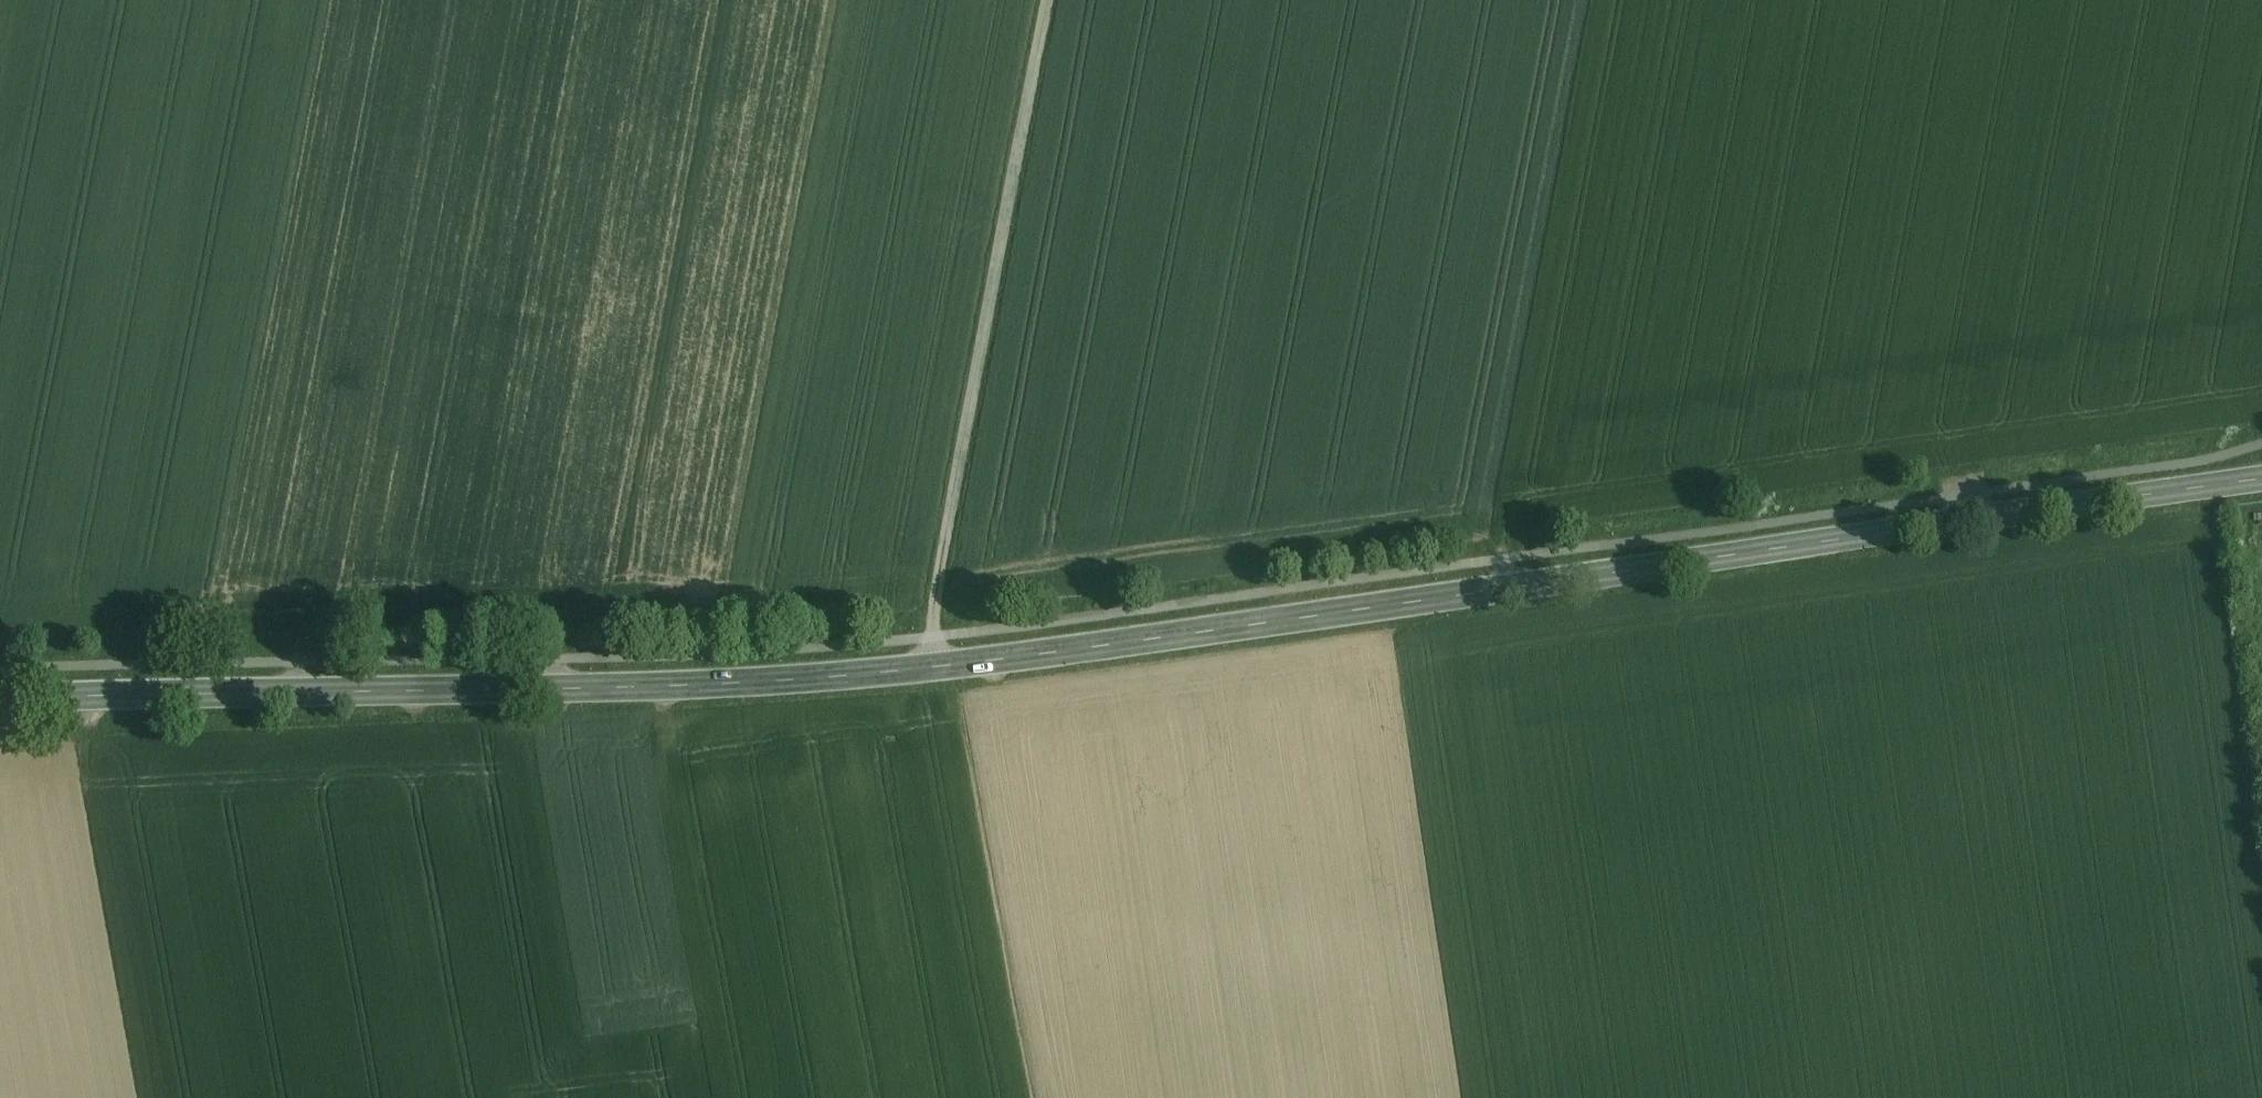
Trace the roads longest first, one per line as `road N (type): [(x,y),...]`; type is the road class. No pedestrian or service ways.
road 1 (secondary): [(2261,479),(934,667),(679,689),(0,703)]
road 2 (track): [(934,667),(933,638),(1047,0)]

